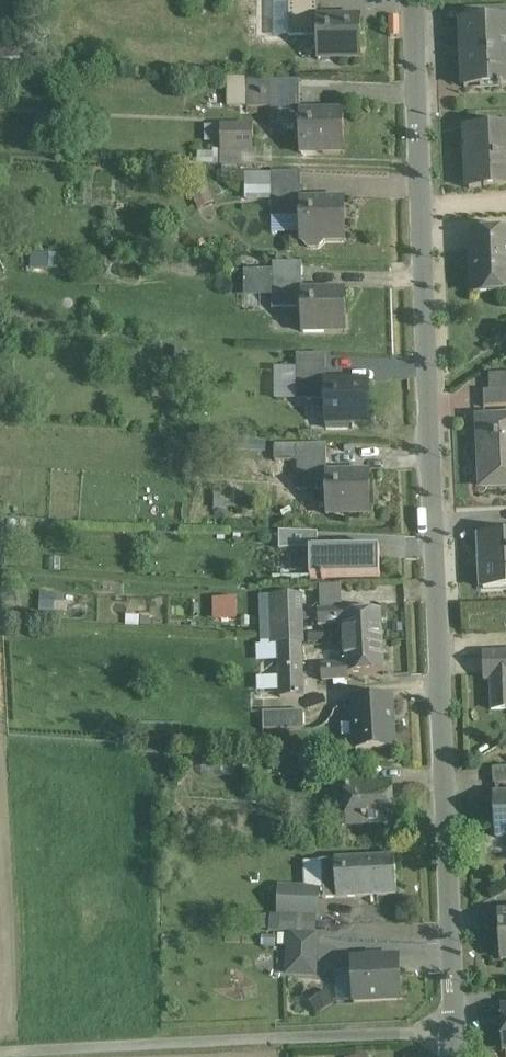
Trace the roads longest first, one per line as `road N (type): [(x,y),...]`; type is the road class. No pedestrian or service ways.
road 1 (residential): [(407,0),(458,1056)]
road 2 (track): [(456,1033),(0,1053)]

